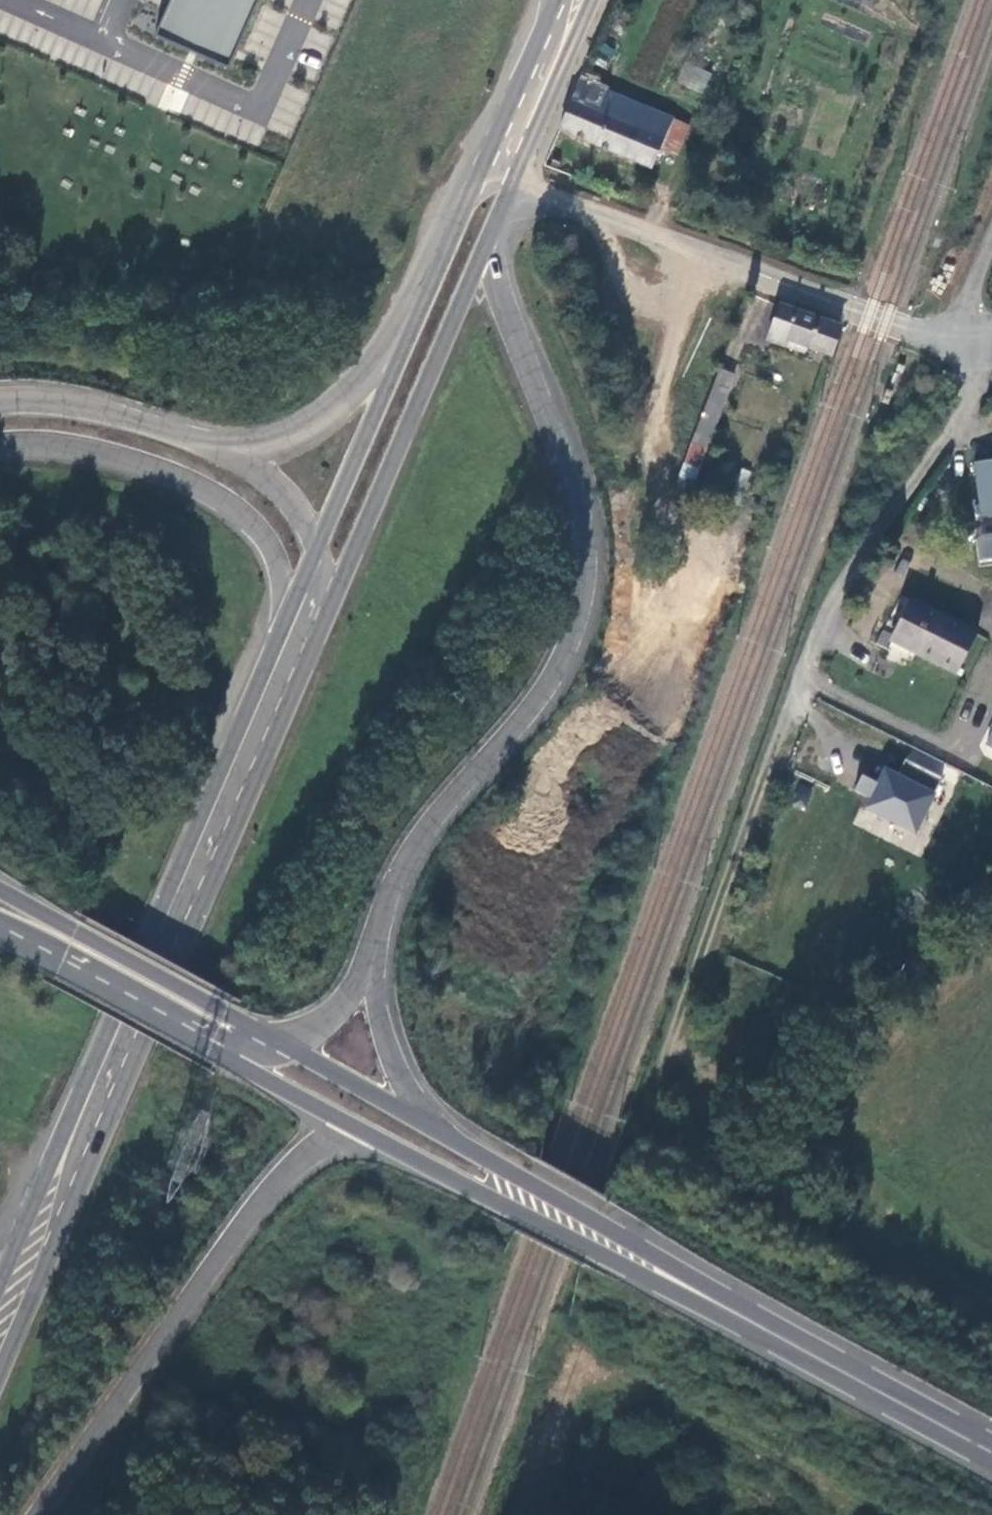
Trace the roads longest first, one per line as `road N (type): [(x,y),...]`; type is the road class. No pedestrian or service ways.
road 1 (primary): [(371,954),(418,847),(547,691),(584,600),(584,529),(573,487),(472,218)]
road 2 (unclassified): [(660,1067),(828,610),(881,519),(975,400),(974,338)]
road 3 (track): [(694,250),(651,407),(648,450),(680,545),(686,604),(619,797),(556,943)]
road 4 (secondary): [(31,1245),(294,623)]
road 5 (primary): [(37,1514),(183,1304),(281,1183),(364,1130)]
road 6 (residential): [(492,171),(868,317),(958,340)]
road 7 (track): [(991,1322),(669,1142),(650,1114),(660,1067)]
road 8 (primary): [(364,1130),(589,1251),(758,1327)]
road 9 (primary): [(758,1327),(435,1131)]
road 10 (primary): [(0,449),(80,453),(139,467),(220,504),(265,544),(294,623)]
road 11 (primary): [(275,1041),(0,890)]
road 12 (primary): [(758,1327),(991,1451)]
road 13 (primary): [(416,344),(304,429),(250,445),(208,443)]
road 14 (primary): [(0,936),(209,1050)]
road 15 (secondary): [(322,557),(416,344)]
road 16 (primary): [(208,443),(79,406),(0,401)]
road 17 (primary): [(435,1131),(392,1058),(371,954)]
road 18 (secondary): [(492,171),(570,0)]
road 19 (primary): [(435,1131),(275,1041)]
road 20 (primary): [(209,1050),(364,1130)]
road 21 (primary): [(322,557),(285,501),(208,443)]
road 22 (secondary): [(416,344),(472,218)]
road 23 (primary): [(275,1041),(338,1008),(371,954)]

